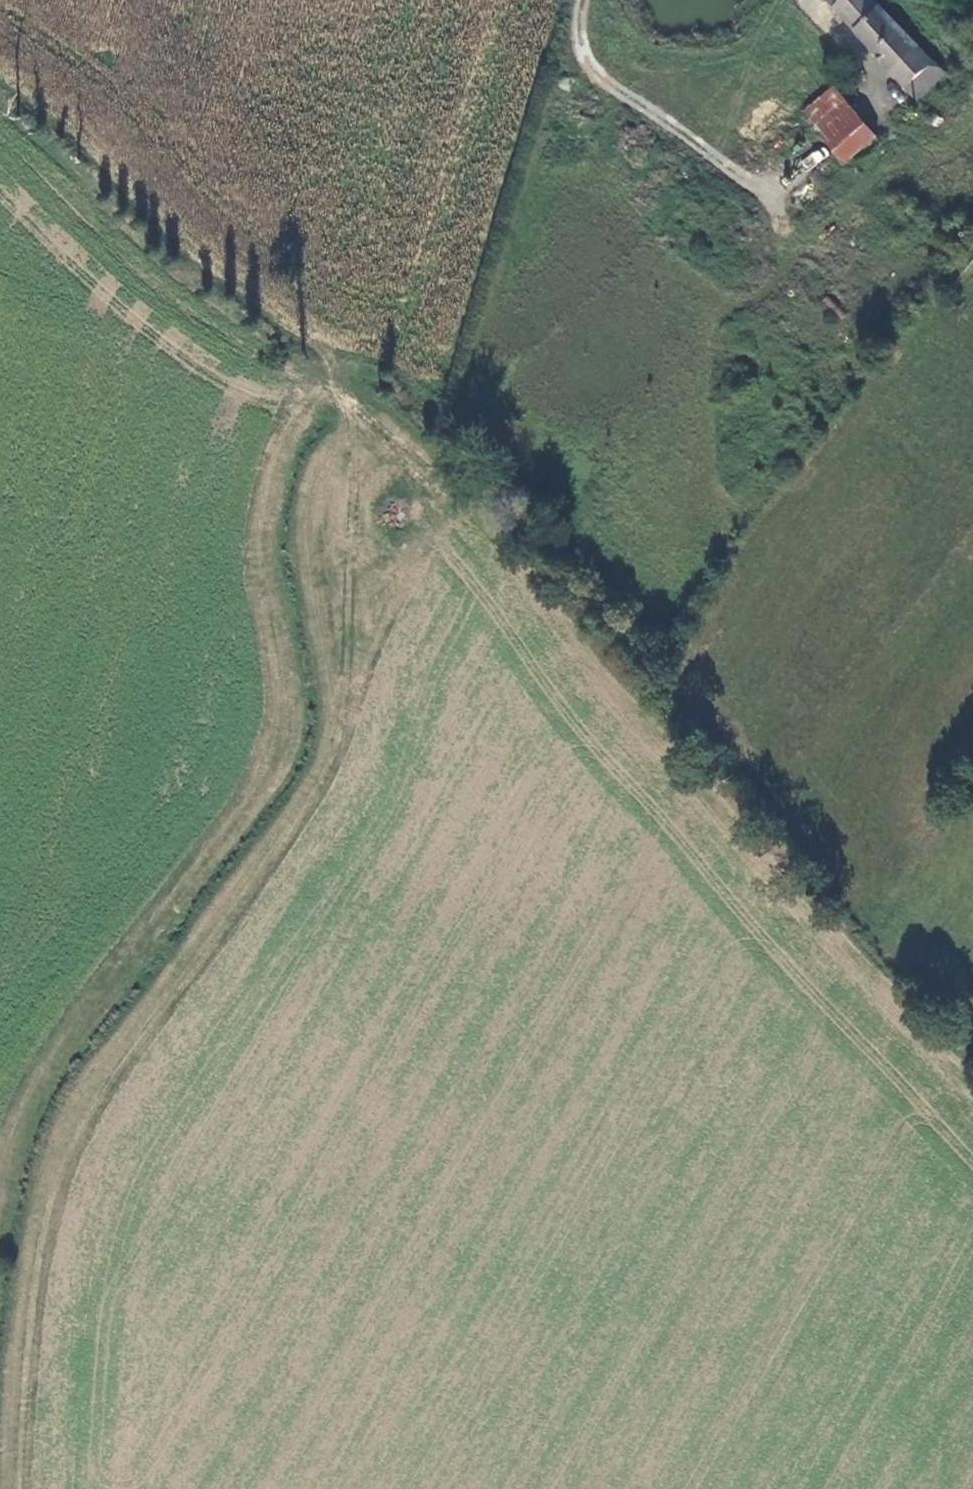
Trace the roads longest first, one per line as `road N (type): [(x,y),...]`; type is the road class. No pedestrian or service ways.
road 1 (track): [(588,0),(578,40),(589,69),(614,94),(739,177),(799,179)]

